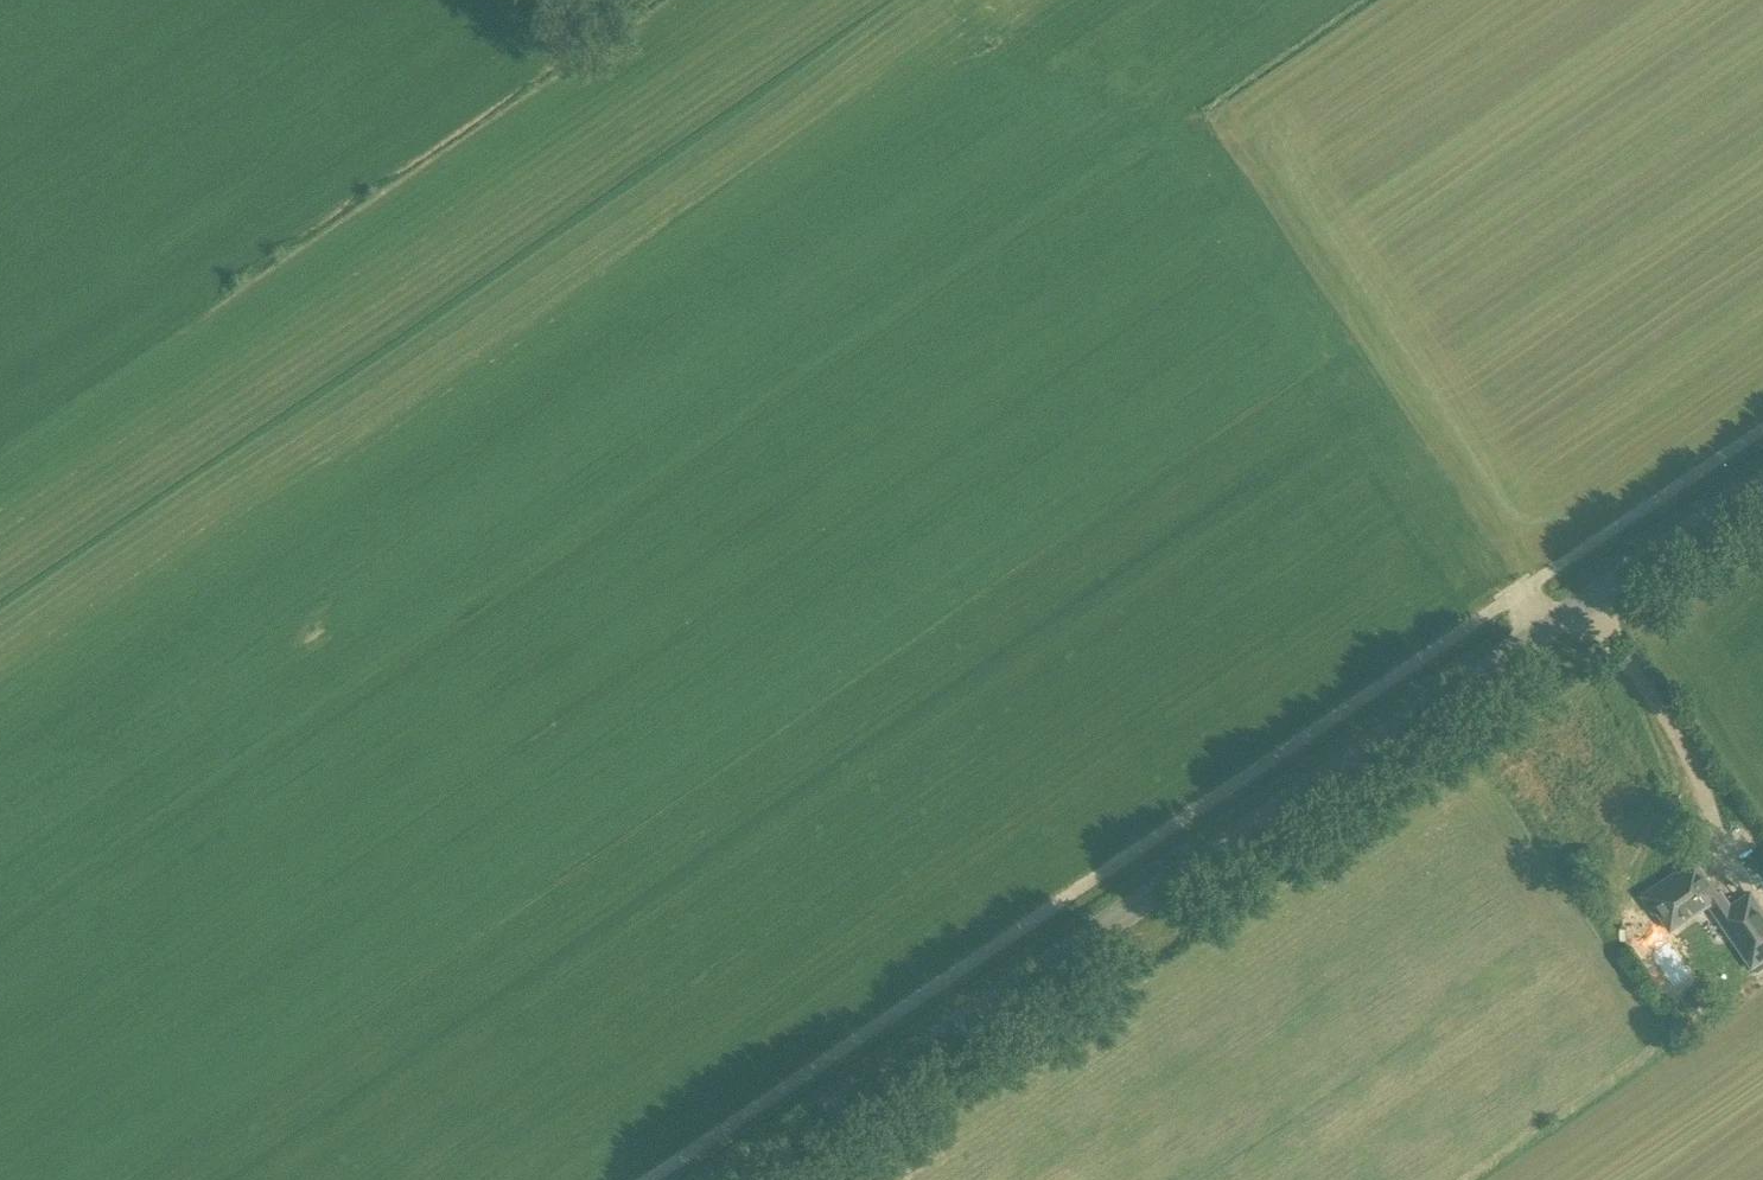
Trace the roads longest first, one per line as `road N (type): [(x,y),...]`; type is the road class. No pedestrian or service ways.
road 1 (tertiary): [(732,1179),(1762,486)]
road 2 (track): [(1202,141),(1516,596)]

